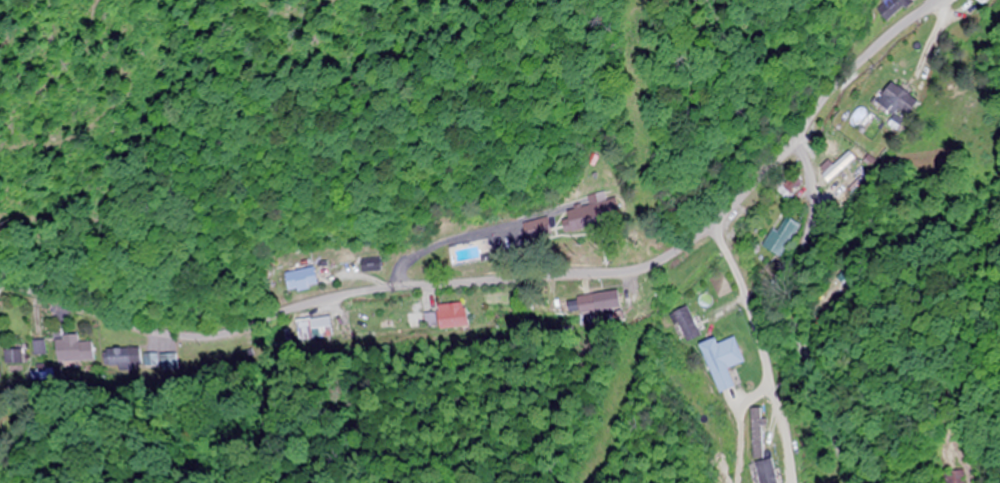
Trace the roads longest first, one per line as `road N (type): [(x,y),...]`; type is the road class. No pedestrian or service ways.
road 1 (residential): [(791,142),(691,240),(616,270),(384,283),(228,325),(117,314),(48,287),(0,279)]
road 2 (residential): [(857,482),(813,191),(791,142)]
road 3 (residential): [(791,142),(828,93),(927,0)]

